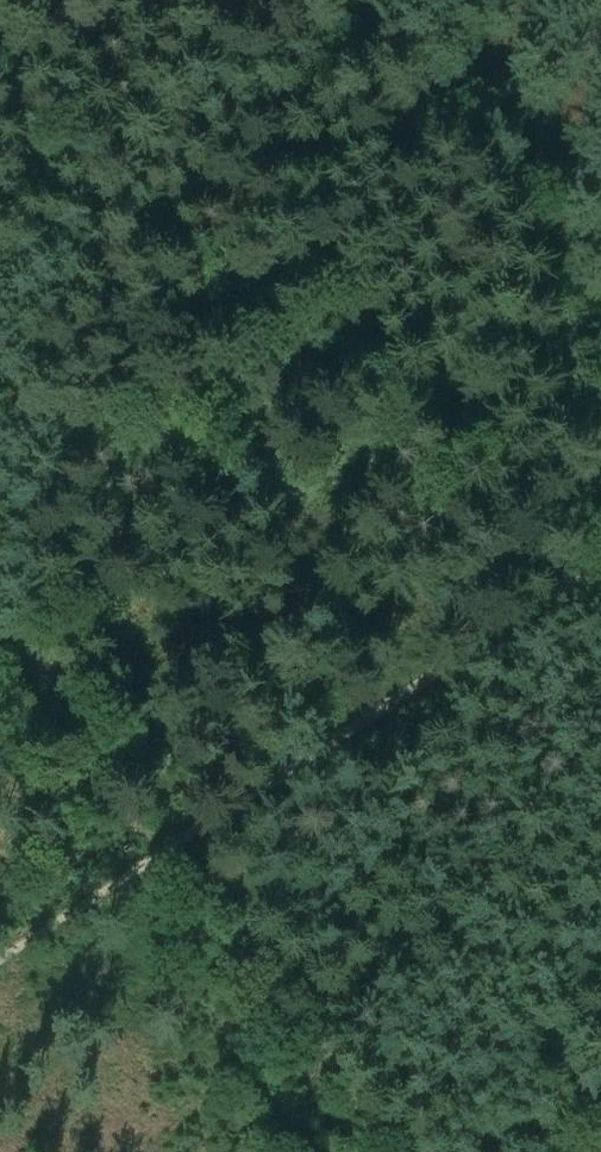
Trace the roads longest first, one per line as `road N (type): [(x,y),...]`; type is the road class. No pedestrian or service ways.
road 1 (track): [(0,959),(600,556)]

